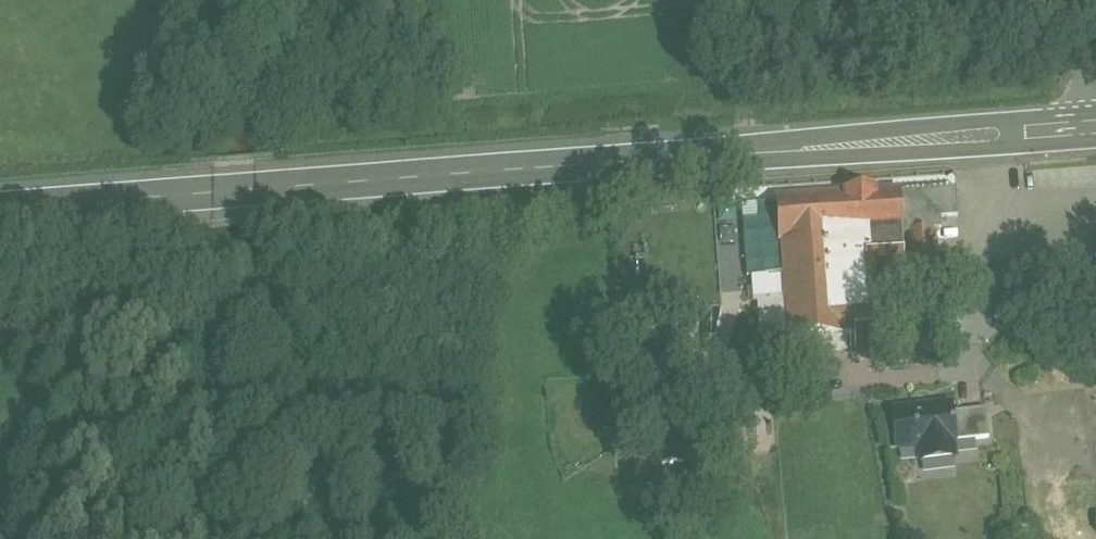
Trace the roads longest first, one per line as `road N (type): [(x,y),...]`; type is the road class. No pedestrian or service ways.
road 1 (secondary): [(0,212),(1091,126)]
road 2 (unclassified): [(1091,126),(1086,0)]

